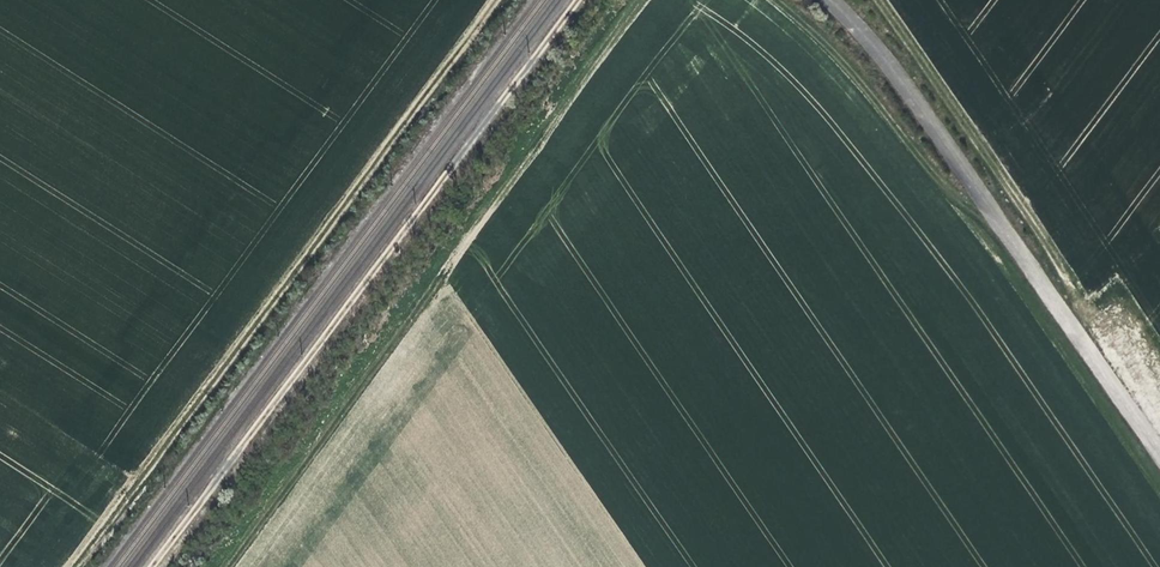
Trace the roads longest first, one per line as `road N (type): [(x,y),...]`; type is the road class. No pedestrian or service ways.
road 1 (track): [(578,0),(152,566)]
road 2 (unclassified): [(1159,457),(928,122),(828,0)]

